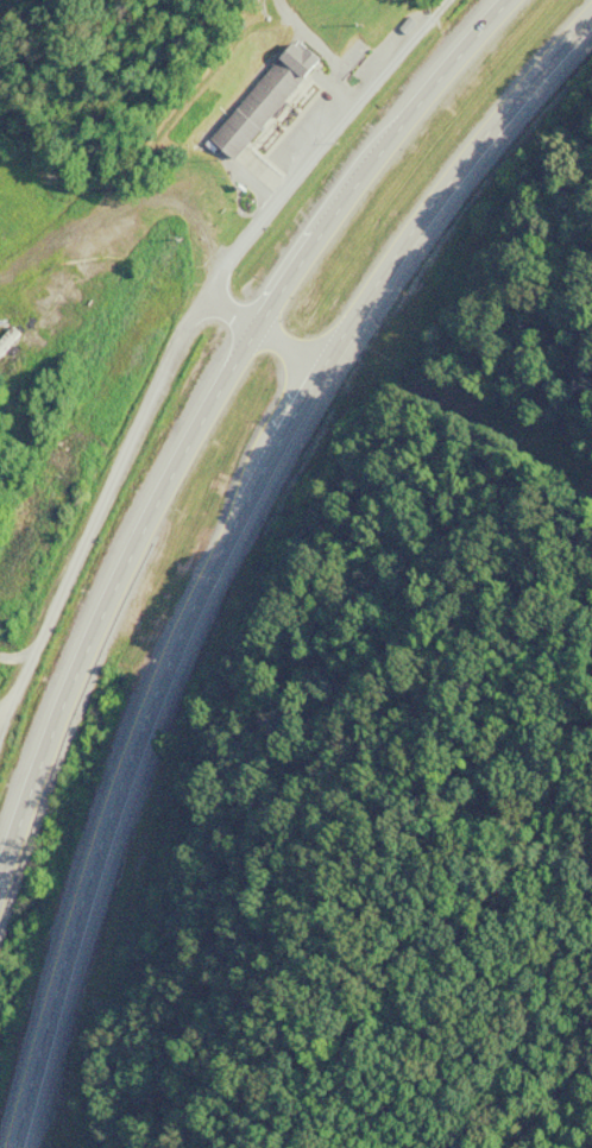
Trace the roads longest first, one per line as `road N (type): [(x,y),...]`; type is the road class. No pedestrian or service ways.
road 1 (trunk): [(6,1147),(126,752),(237,504),(315,365),(423,206),(591,5)]
road 2 (trunk): [(501,0),(349,184),(208,397),(64,685),(0,864)]
road 3 (residential): [(0,662),(150,377),(200,301),(315,365)]

